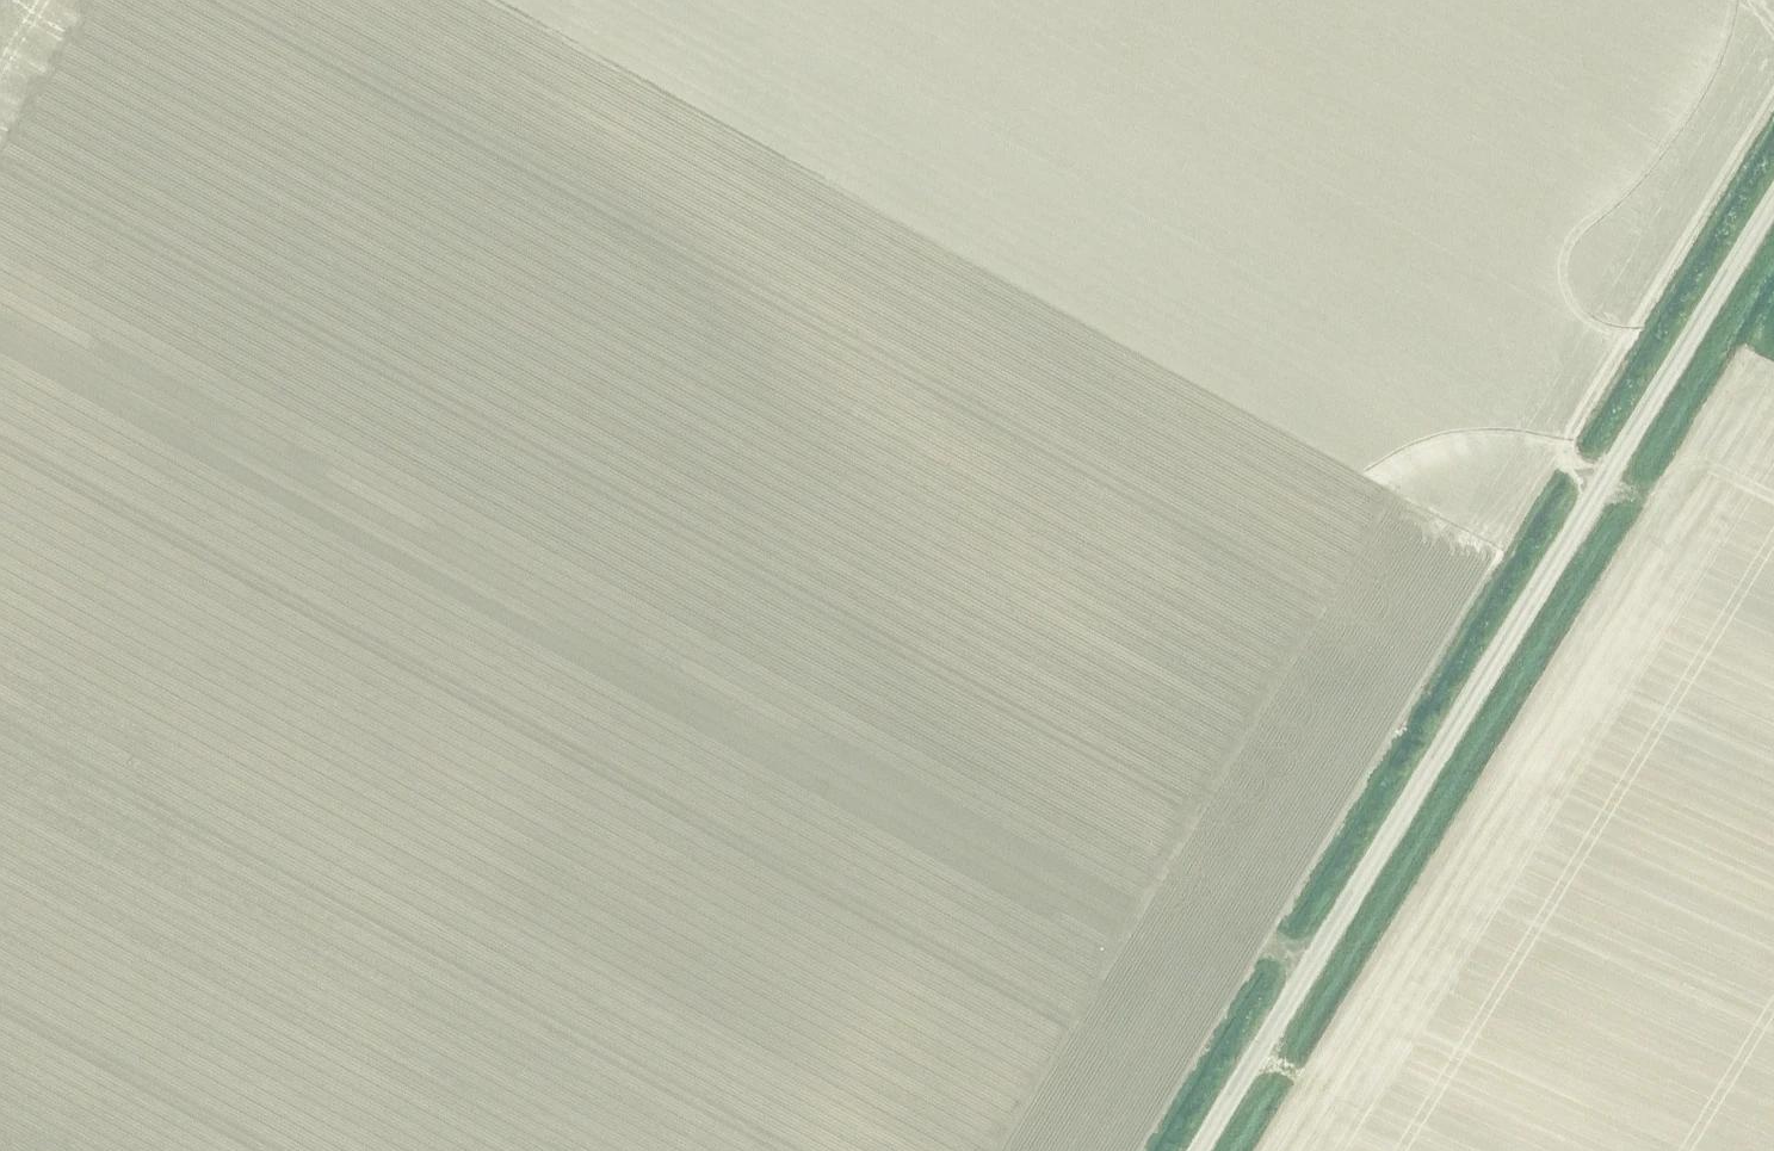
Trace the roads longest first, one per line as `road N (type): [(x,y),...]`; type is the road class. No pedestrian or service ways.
road 1 (unclassified): [(1199,1150),(1773,190)]

